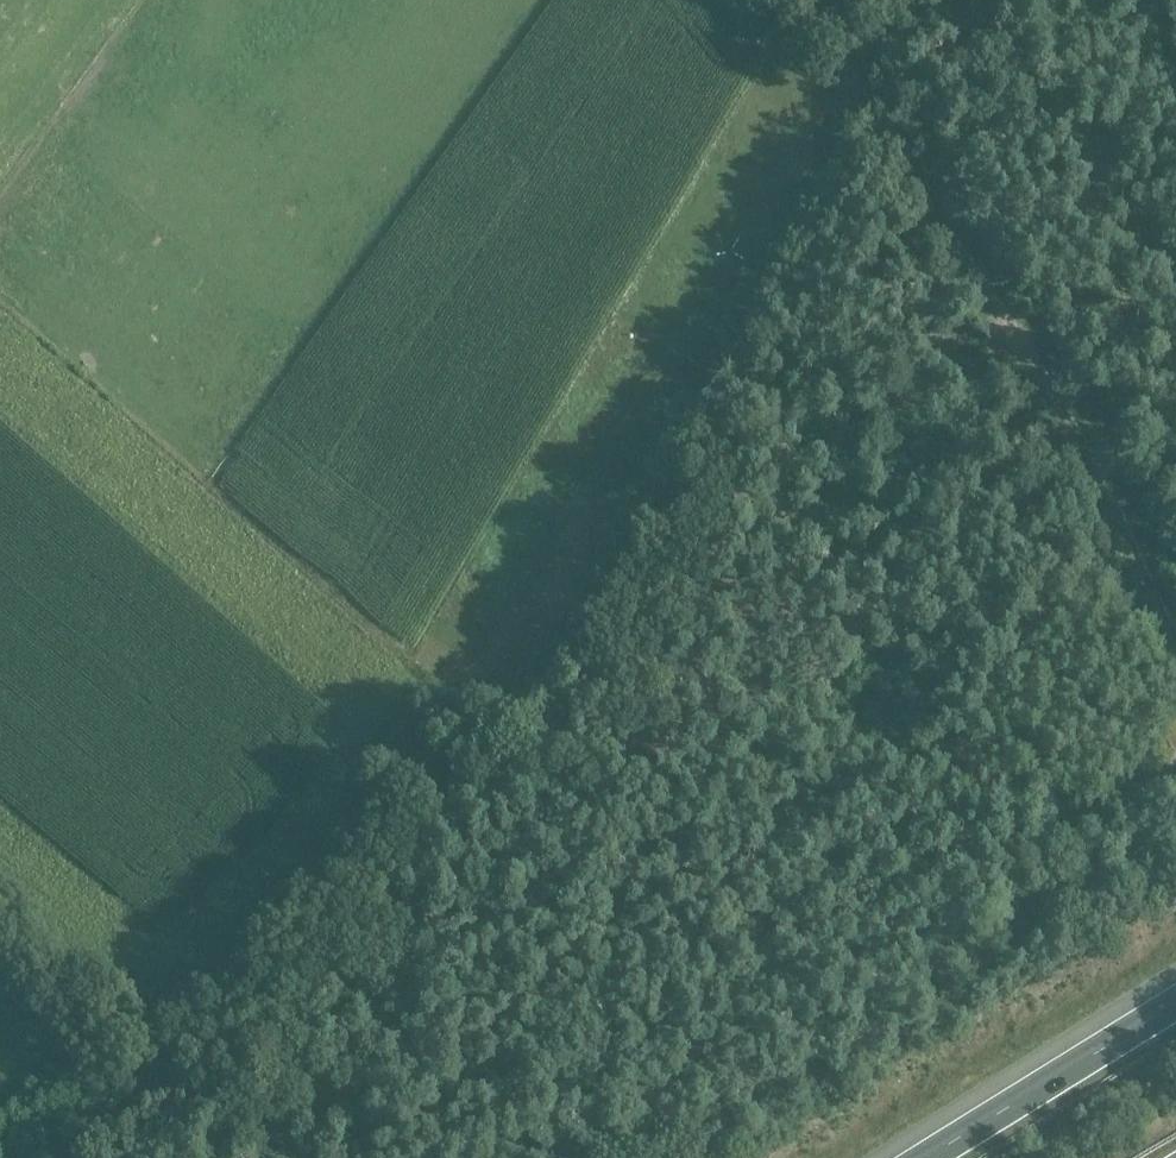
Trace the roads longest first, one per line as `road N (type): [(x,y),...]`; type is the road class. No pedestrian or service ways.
road 1 (motorway): [(1175,1006),(935,1157)]

